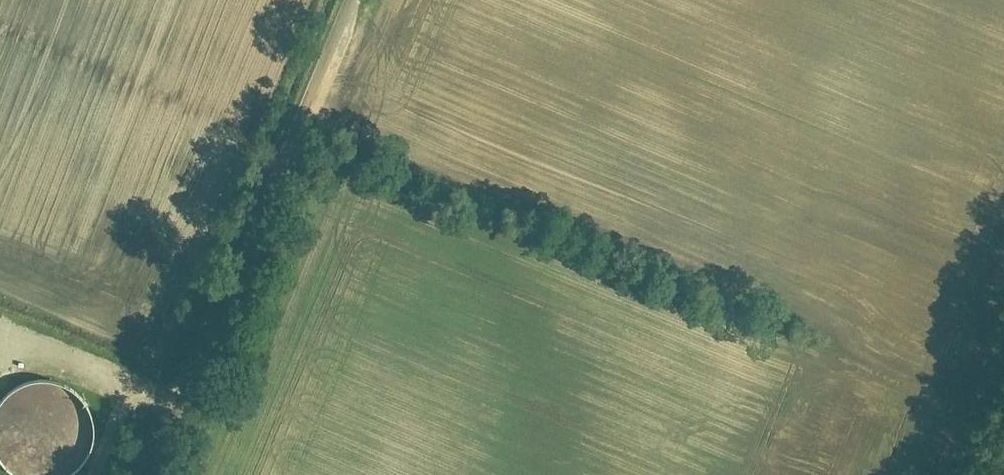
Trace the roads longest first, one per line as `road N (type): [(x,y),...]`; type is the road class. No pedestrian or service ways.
road 1 (residential): [(144,474),(346,0)]

